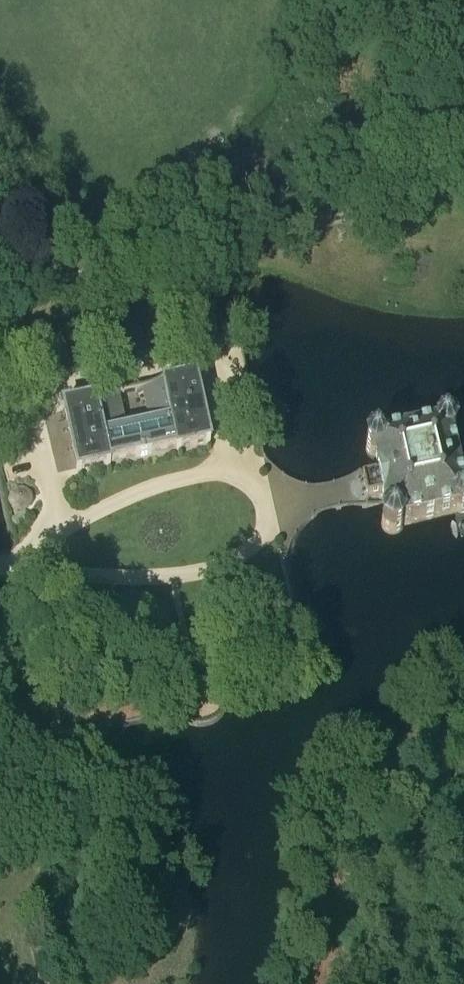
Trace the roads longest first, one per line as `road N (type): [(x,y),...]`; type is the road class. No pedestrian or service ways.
road 1 (track): [(463,188),(5,292)]

